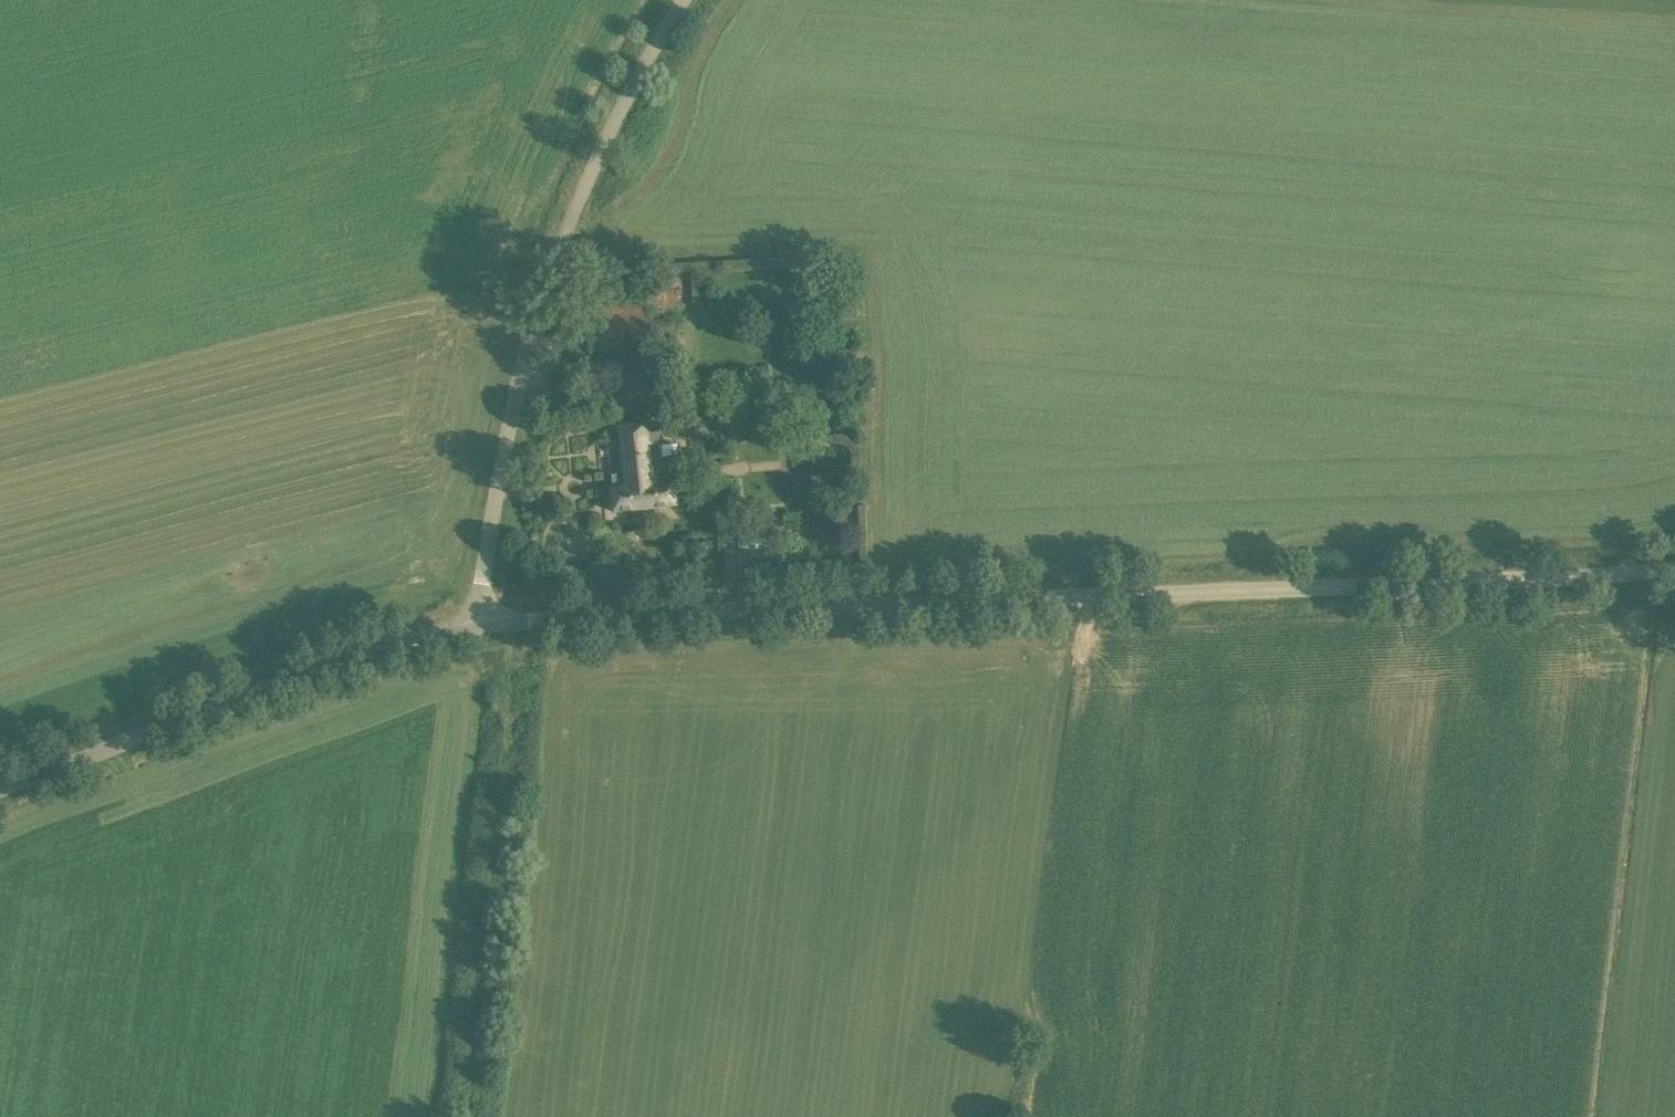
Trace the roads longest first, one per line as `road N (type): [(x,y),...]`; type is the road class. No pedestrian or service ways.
road 1 (unclassified): [(472,623),(1450,586),(1674,567)]
road 2 (unclassified): [(472,623),(509,423),(544,298),(624,101),(685,0)]
road 3 (unclassified): [(472,623),(372,648),(0,788)]

